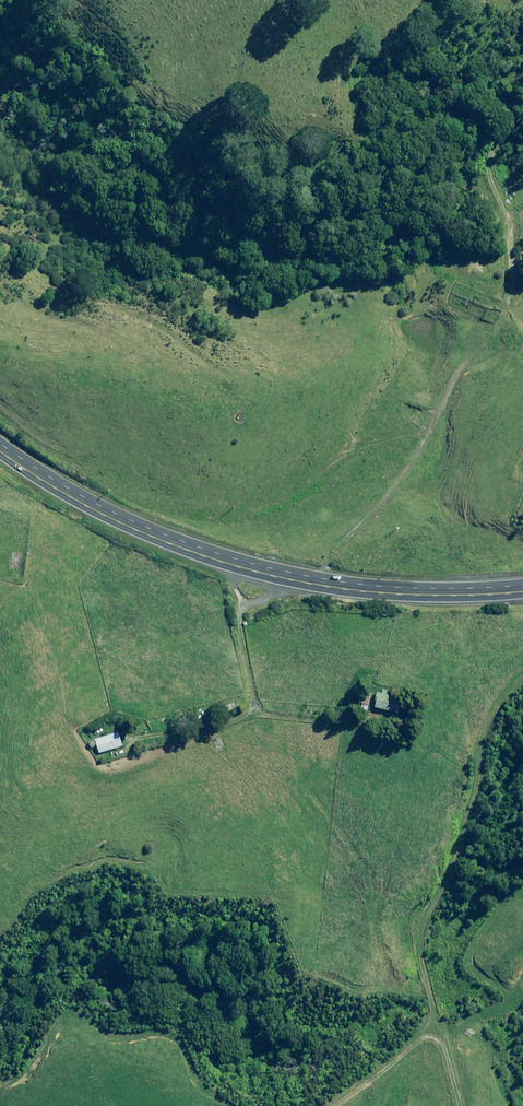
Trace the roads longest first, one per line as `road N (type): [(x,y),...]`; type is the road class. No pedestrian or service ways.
road 1 (trunk): [(522,589),(369,591),(252,570),(93,510),(0,451)]
road 2 (track): [(321,583),(327,562),(413,458),(476,343)]
road 3 (track): [(241,601),(239,628),(260,710),(362,727),(381,716)]
road 4 (track): [(254,701),(222,725),(129,740)]

